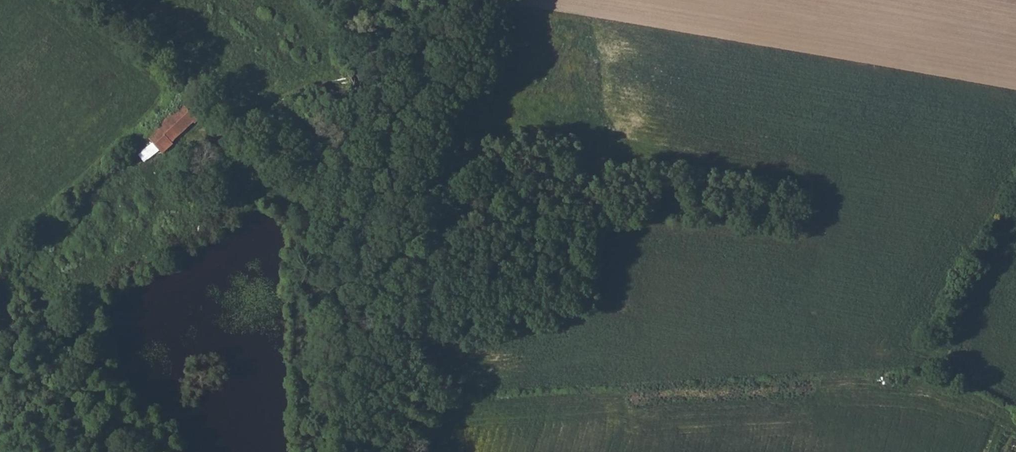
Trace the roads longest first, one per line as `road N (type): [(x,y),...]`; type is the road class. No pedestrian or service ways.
road 1 (track): [(375,0),(323,205),(337,451)]

